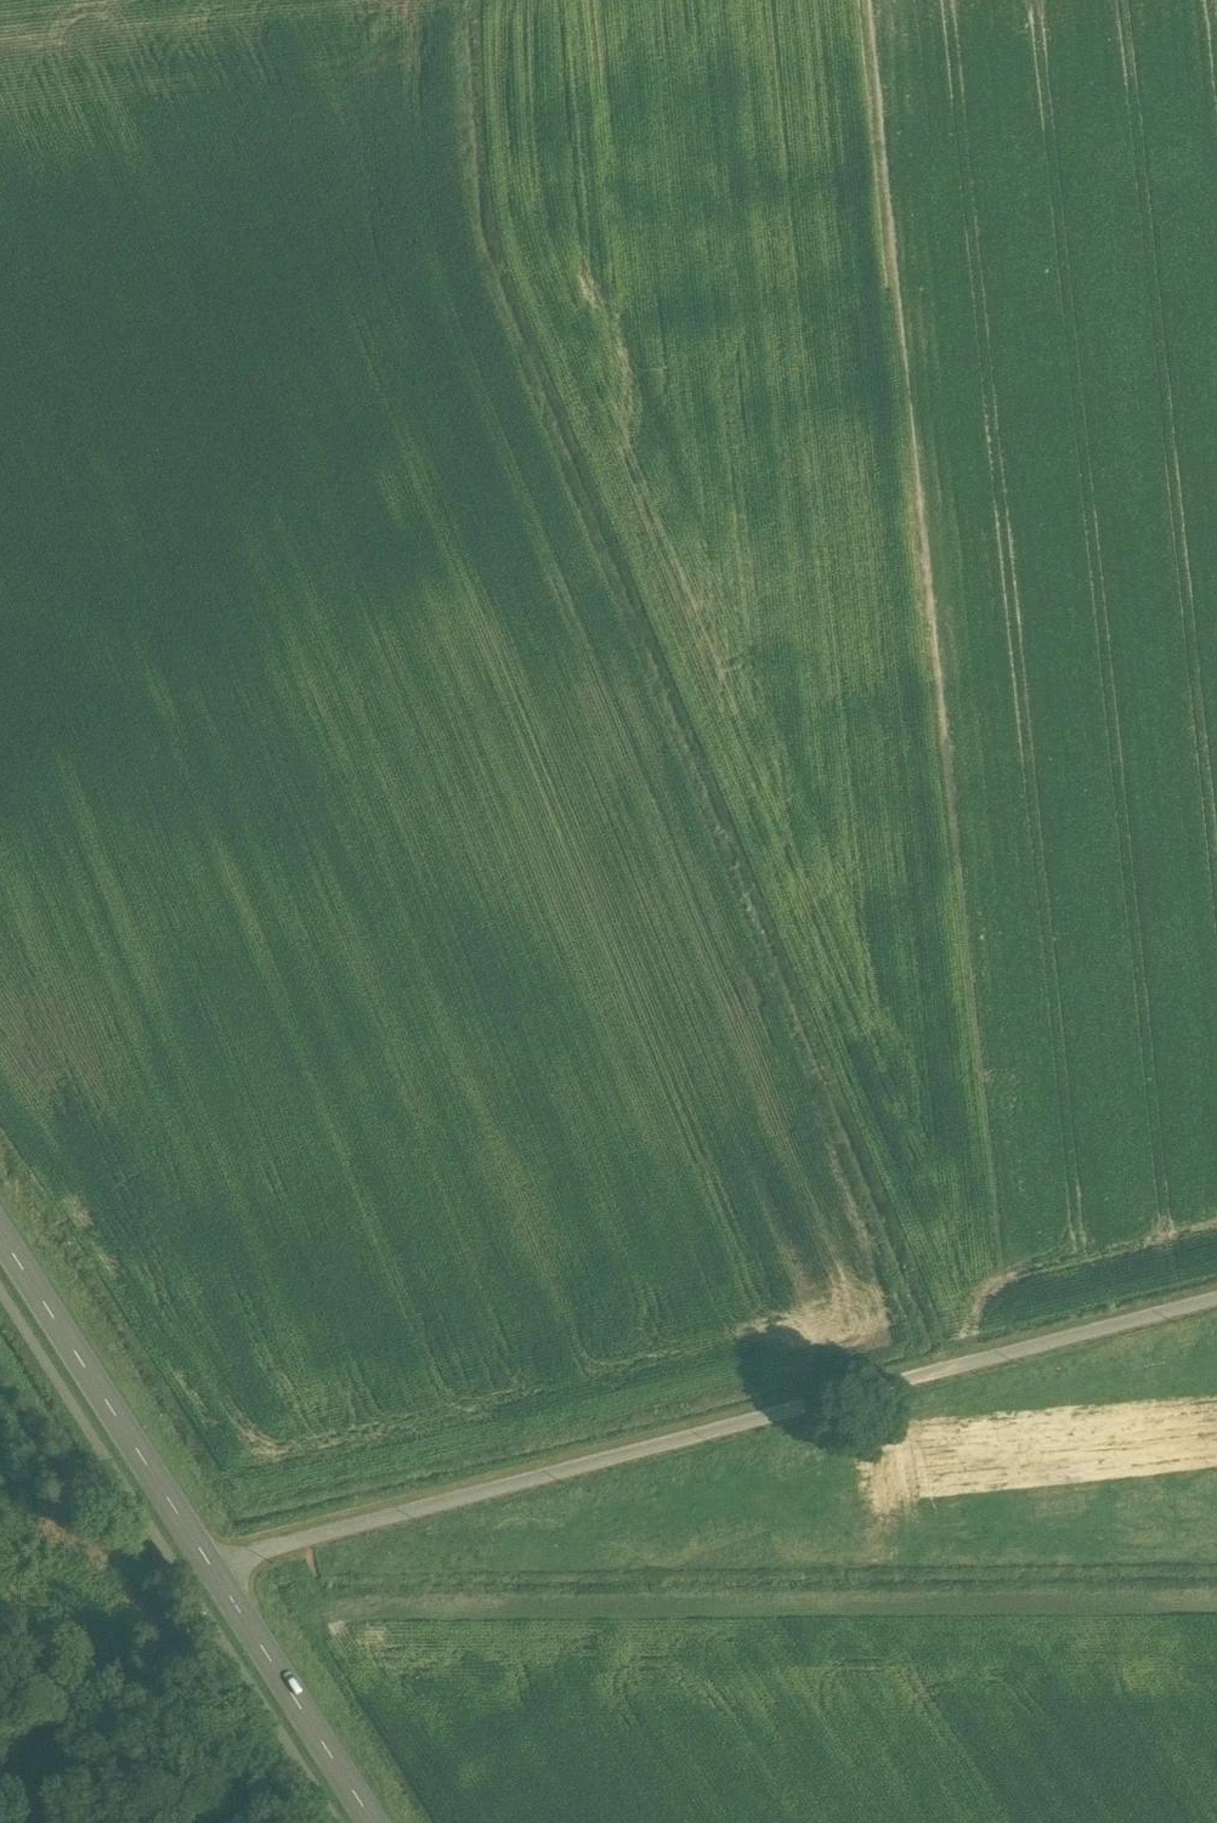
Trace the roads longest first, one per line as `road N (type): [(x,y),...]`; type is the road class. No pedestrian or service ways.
road 1 (tertiary): [(0,1234),(370,1822)]

